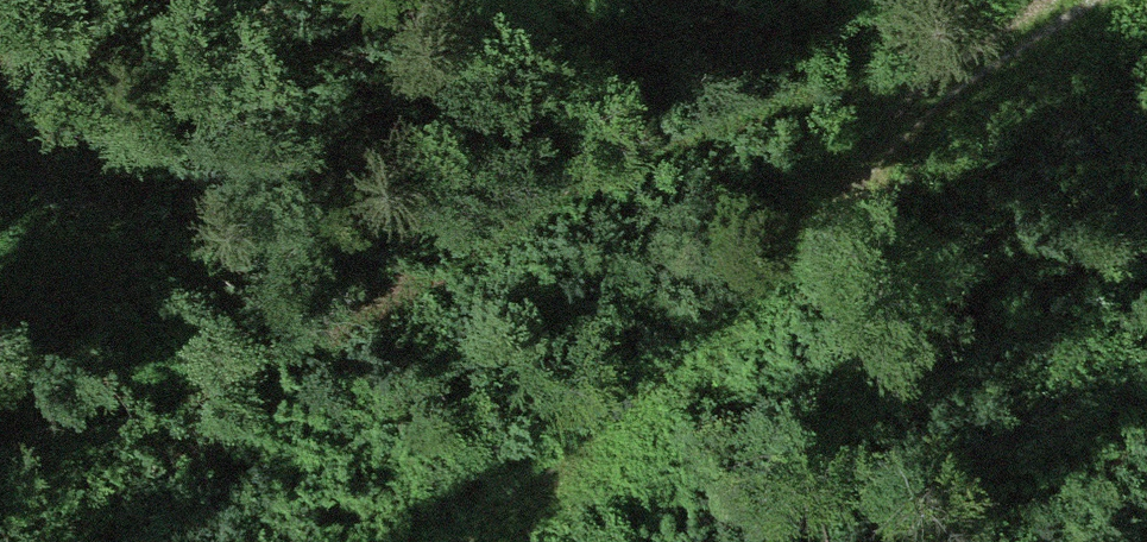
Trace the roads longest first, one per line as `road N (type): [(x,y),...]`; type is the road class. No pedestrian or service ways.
road 1 (track): [(0,370),(91,398),(313,321),(674,145),(831,82),(1001,51)]
road 2 (track): [(1081,0),(915,118),(688,368),(481,541)]

